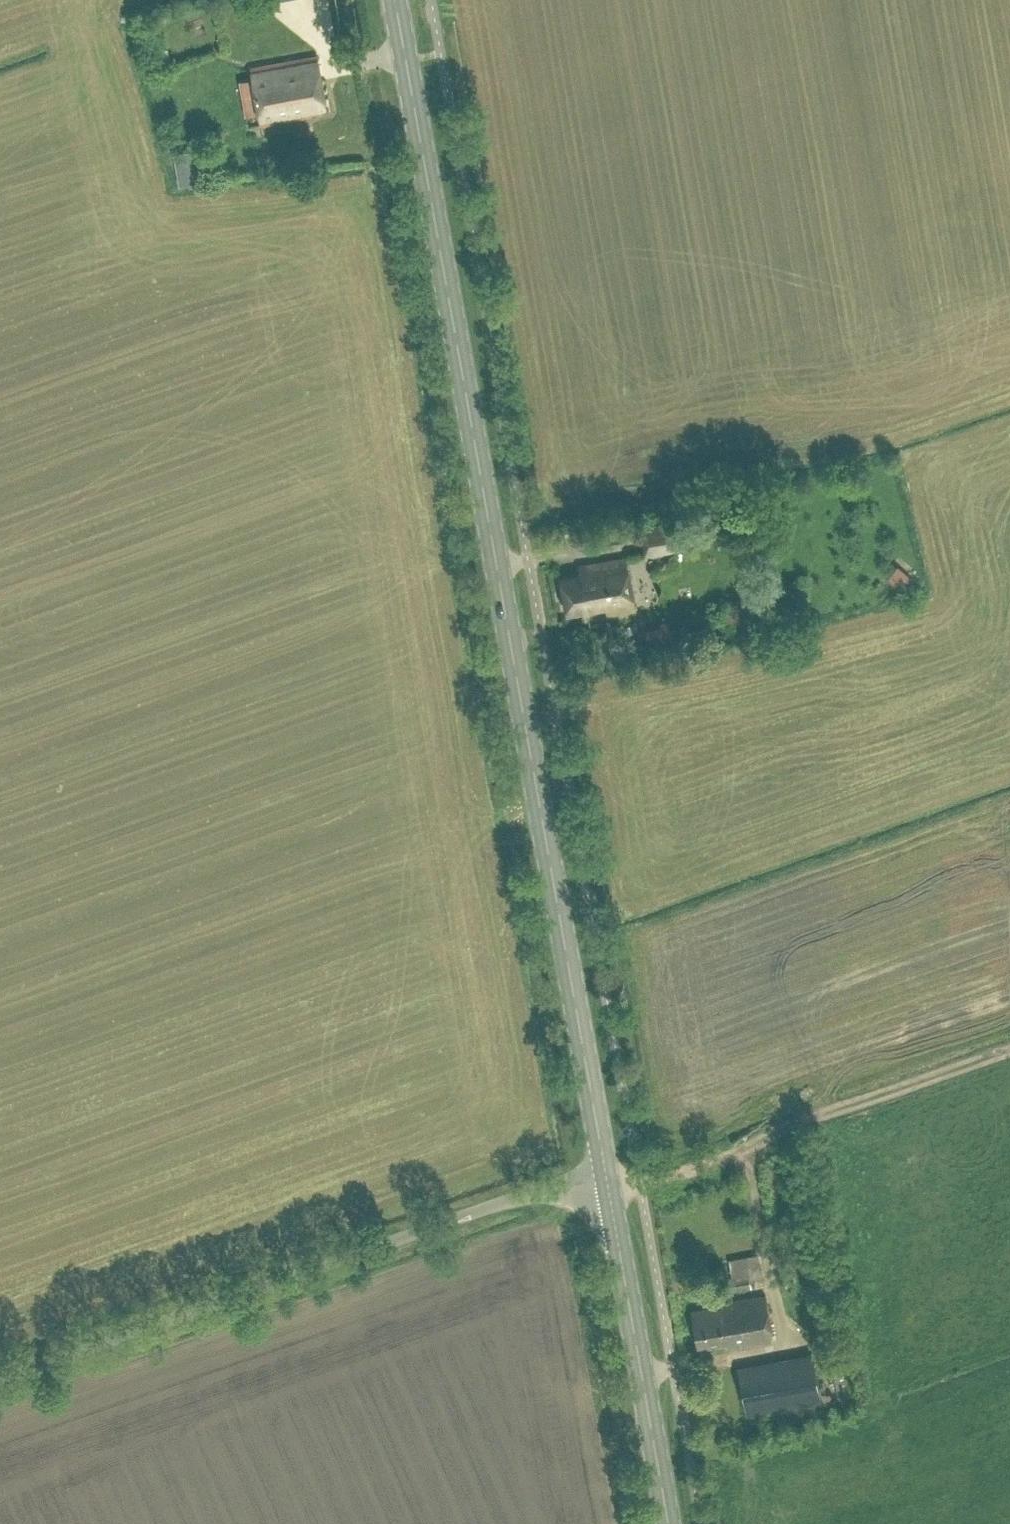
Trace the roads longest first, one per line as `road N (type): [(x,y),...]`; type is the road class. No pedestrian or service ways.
road 1 (secondary): [(604,1166),(395,0)]
road 2 (unclassified): [(0,1378),(604,1166)]
road 3 (secondary): [(668,1523),(604,1166)]

